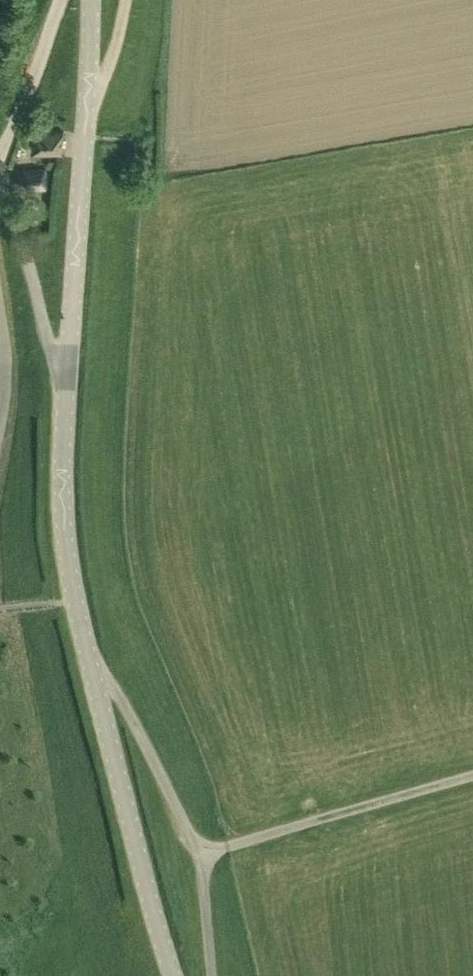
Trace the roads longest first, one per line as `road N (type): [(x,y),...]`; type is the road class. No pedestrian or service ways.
road 1 (tertiary): [(63,387),(83,185),(88,0)]
road 2 (tertiary): [(173,975),(85,673)]
road 3 (unclassified): [(194,852),(472,772)]
road 4 (tertiary): [(85,673),(60,495),(63,387)]
road 5 (unclassified): [(194,852),(168,790),(85,673)]
road 6 (unclassified): [(0,197),(63,387)]
road 7 (unclassified): [(63,0),(8,122),(0,173)]
road 8 (unclassified): [(210,975),(194,852)]

